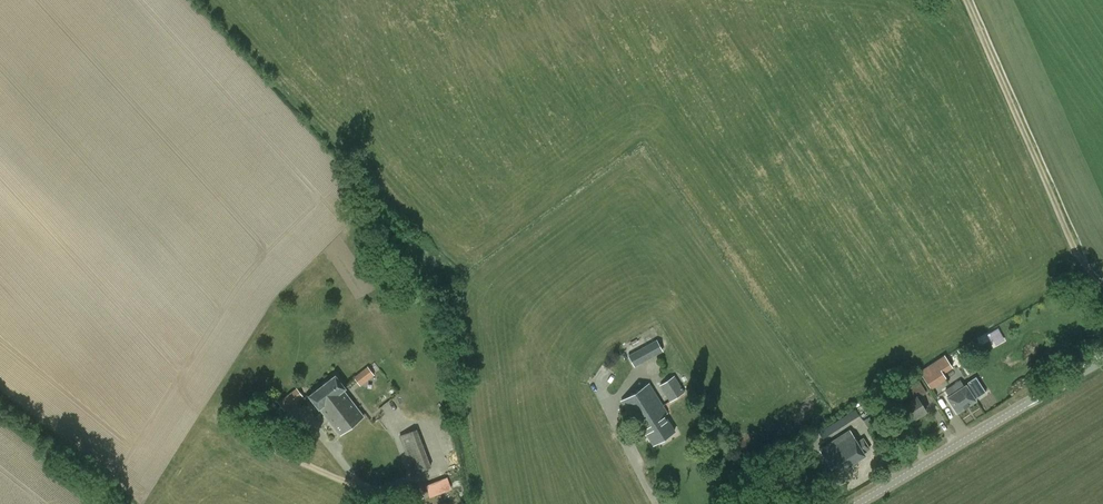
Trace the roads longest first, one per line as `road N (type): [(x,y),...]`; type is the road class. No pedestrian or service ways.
road 1 (tertiary): [(861,503),(1102,358)]

